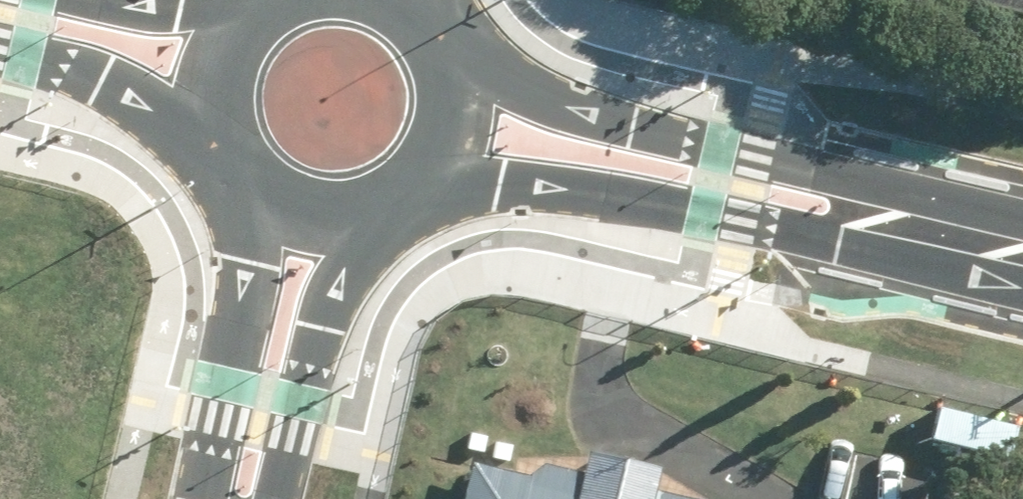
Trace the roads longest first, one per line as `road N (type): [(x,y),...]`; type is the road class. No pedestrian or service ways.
road 1 (secondary): [(955,237),(839,244),(603,195),(423,185)]
road 2 (secondary): [(453,59),(634,125),(855,179),(955,237)]
road 3 (tertiary): [(221,498),(225,383),(249,263),(245,183)]
road 4 (tertiary): [(378,214),(321,328),(260,498)]
road 5 (secondary): [(215,133),(101,78),(0,45)]
road 6 (secondary): [(103,0),(252,0)]
road 7 (secondary): [(215,133),(216,60),(258,0)]
road 8 (secondary): [(378,214),(307,218),(245,183)]
road 9 (secondary): [(453,59),(456,126),(423,185)]

